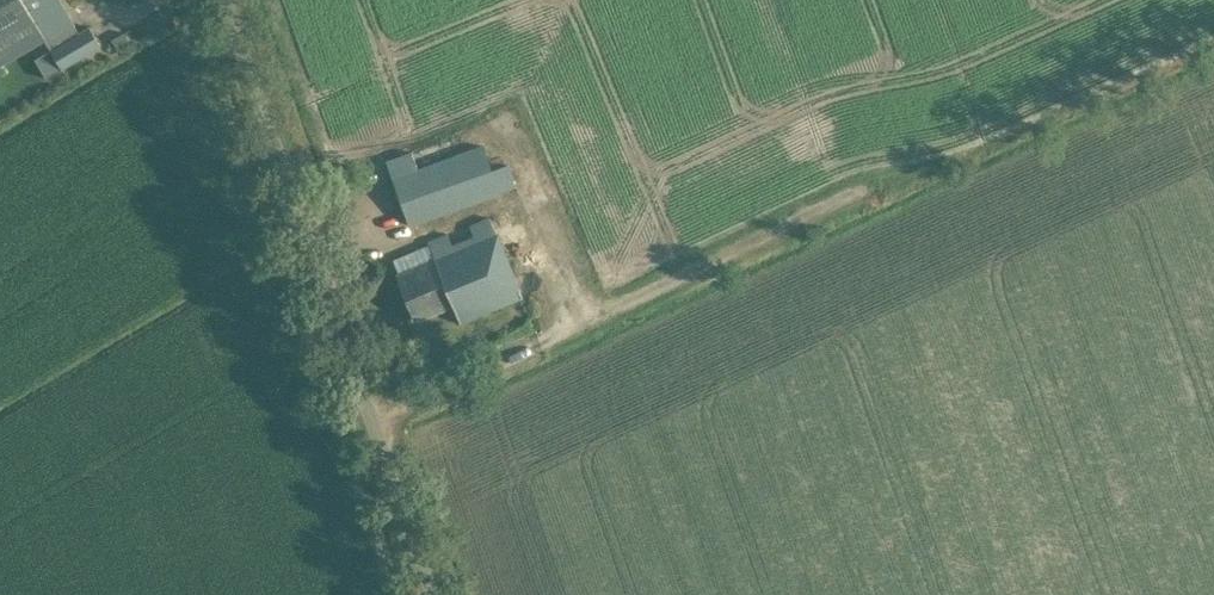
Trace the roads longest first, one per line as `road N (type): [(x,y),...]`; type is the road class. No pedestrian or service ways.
road 1 (unclassified): [(434,594),(225,0)]

